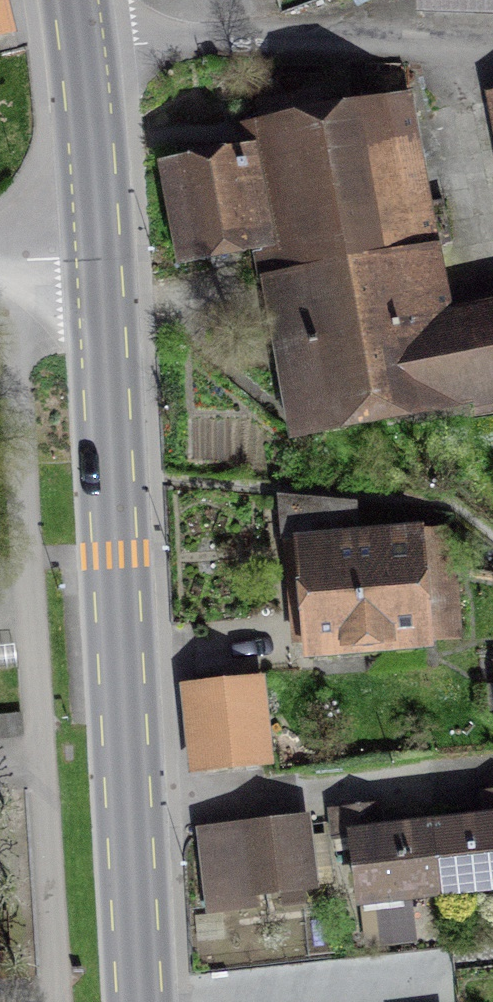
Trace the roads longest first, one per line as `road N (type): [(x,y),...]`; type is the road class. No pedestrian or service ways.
road 1 (primary): [(136,1001),(97,258)]
road 2 (residential): [(80,47),(492,60)]
road 3 (primary): [(97,258),(80,47)]

